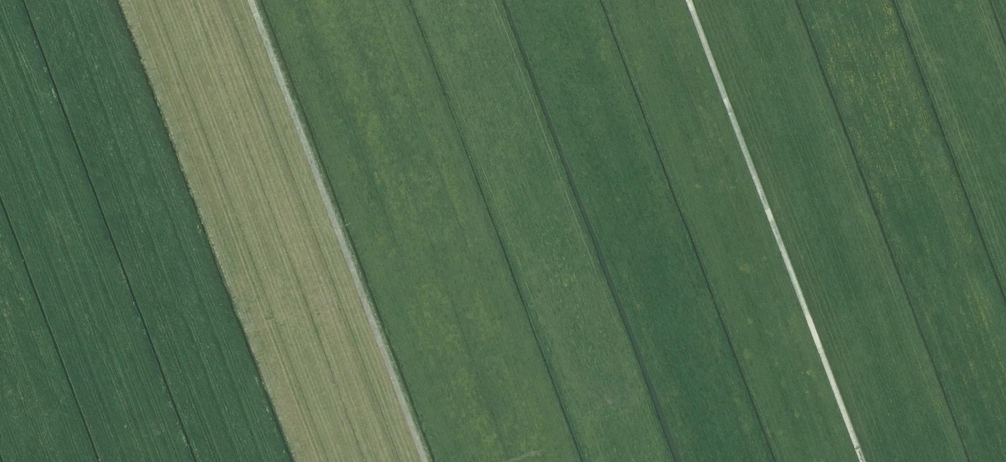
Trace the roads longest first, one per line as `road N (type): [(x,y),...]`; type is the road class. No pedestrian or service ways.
road 1 (track): [(425,461),(254,0)]
road 2 (track): [(696,0),(866,461)]

